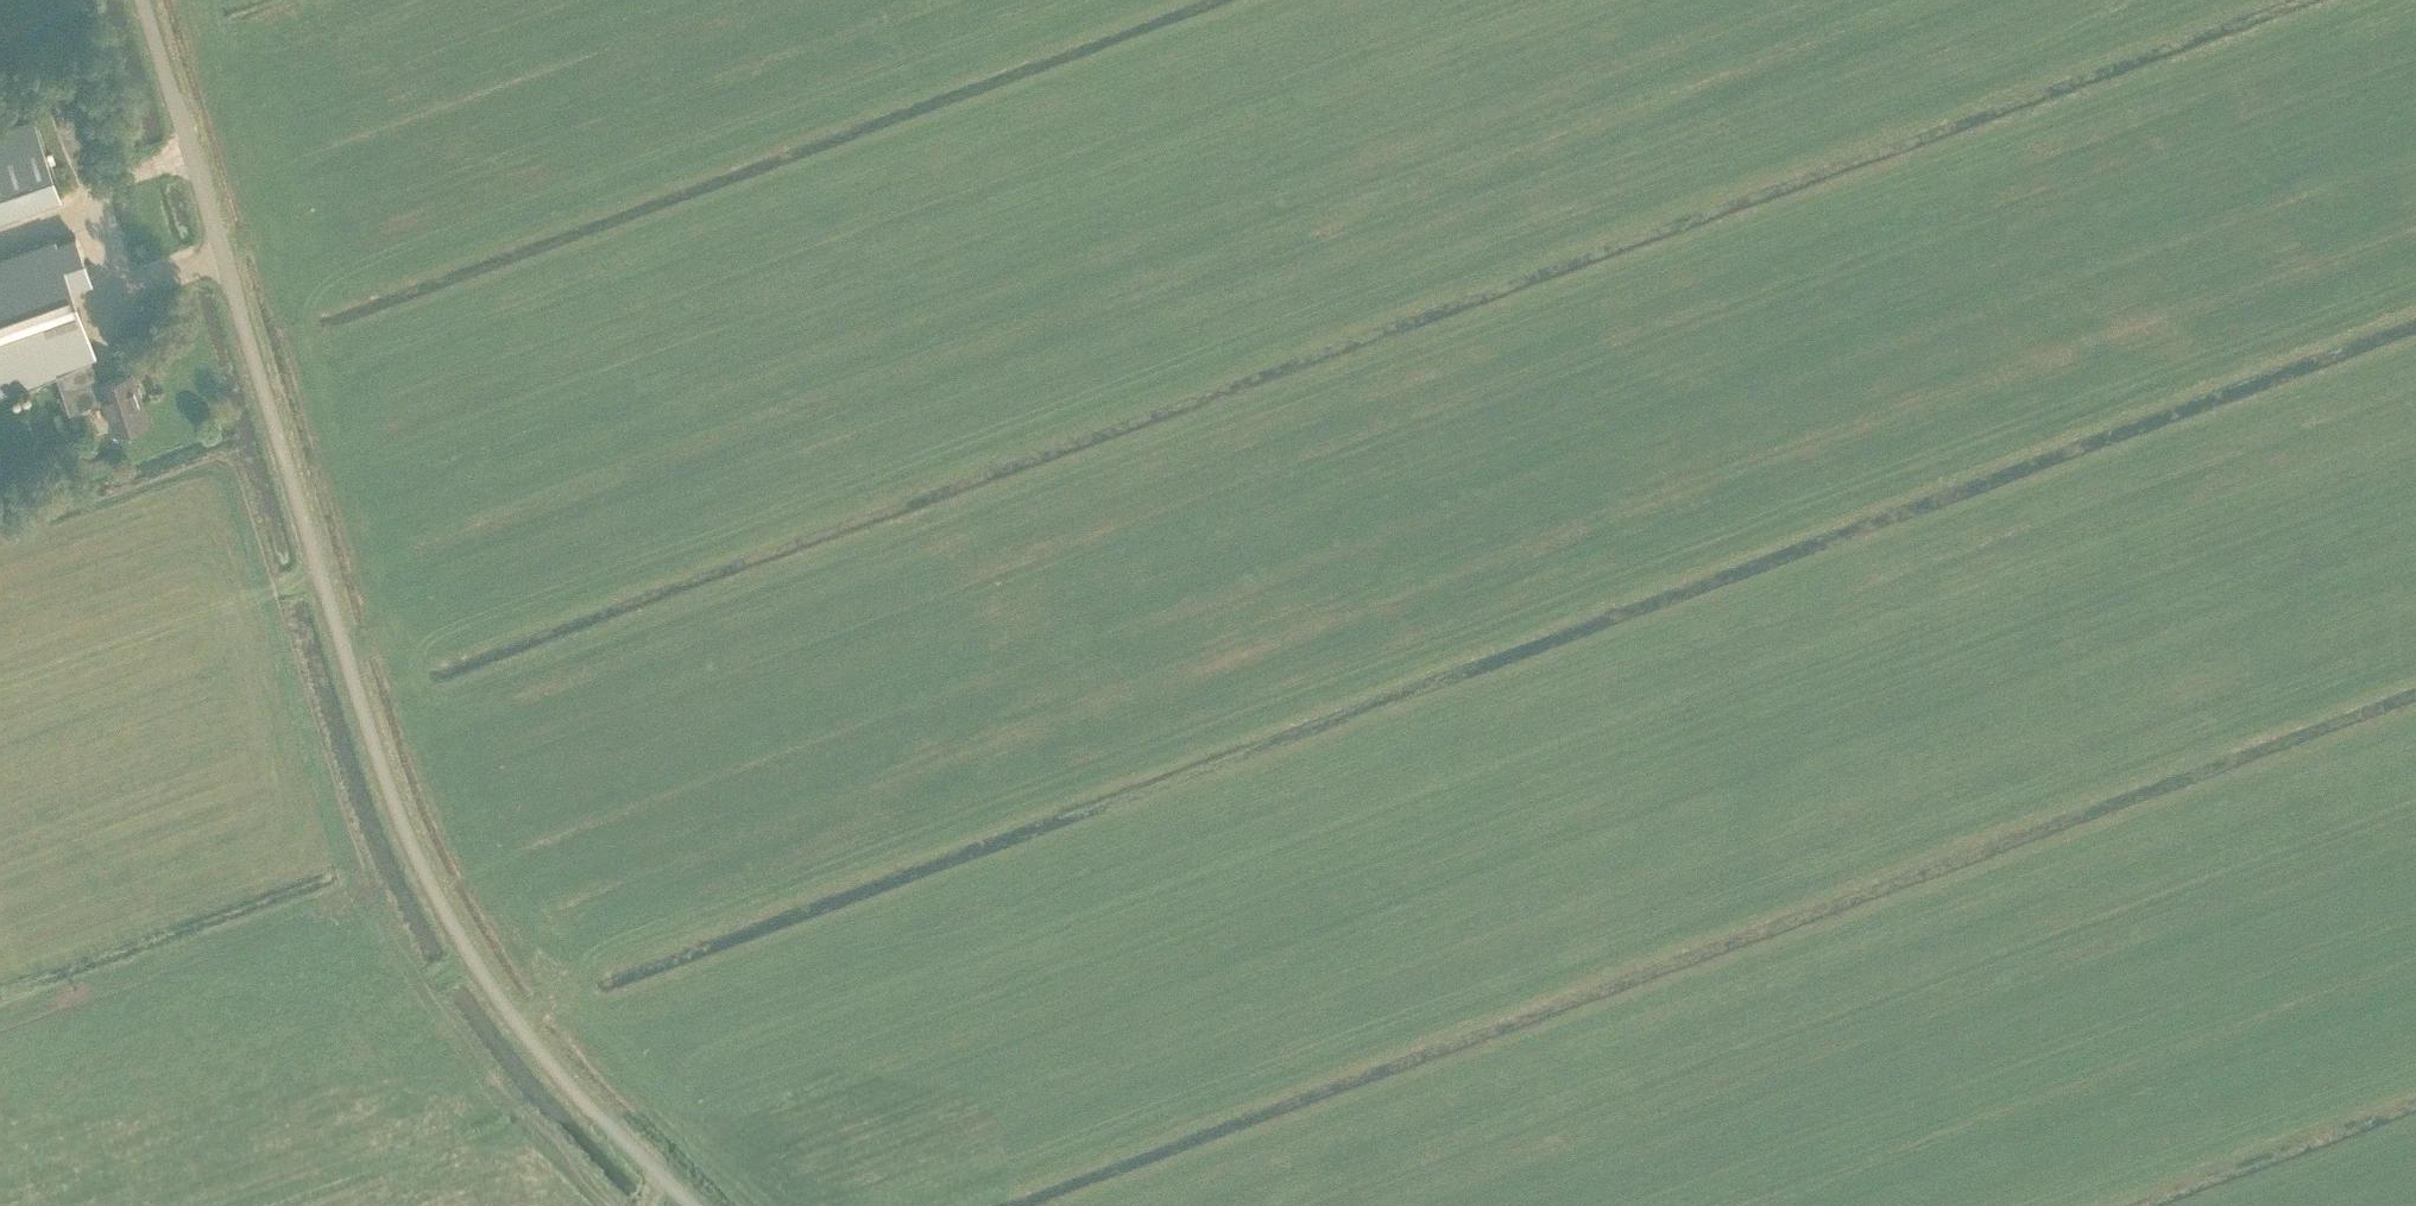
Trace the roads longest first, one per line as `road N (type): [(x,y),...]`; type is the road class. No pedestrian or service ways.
road 1 (unclassified): [(692,1205),(461,959),(396,816),(135,0)]

